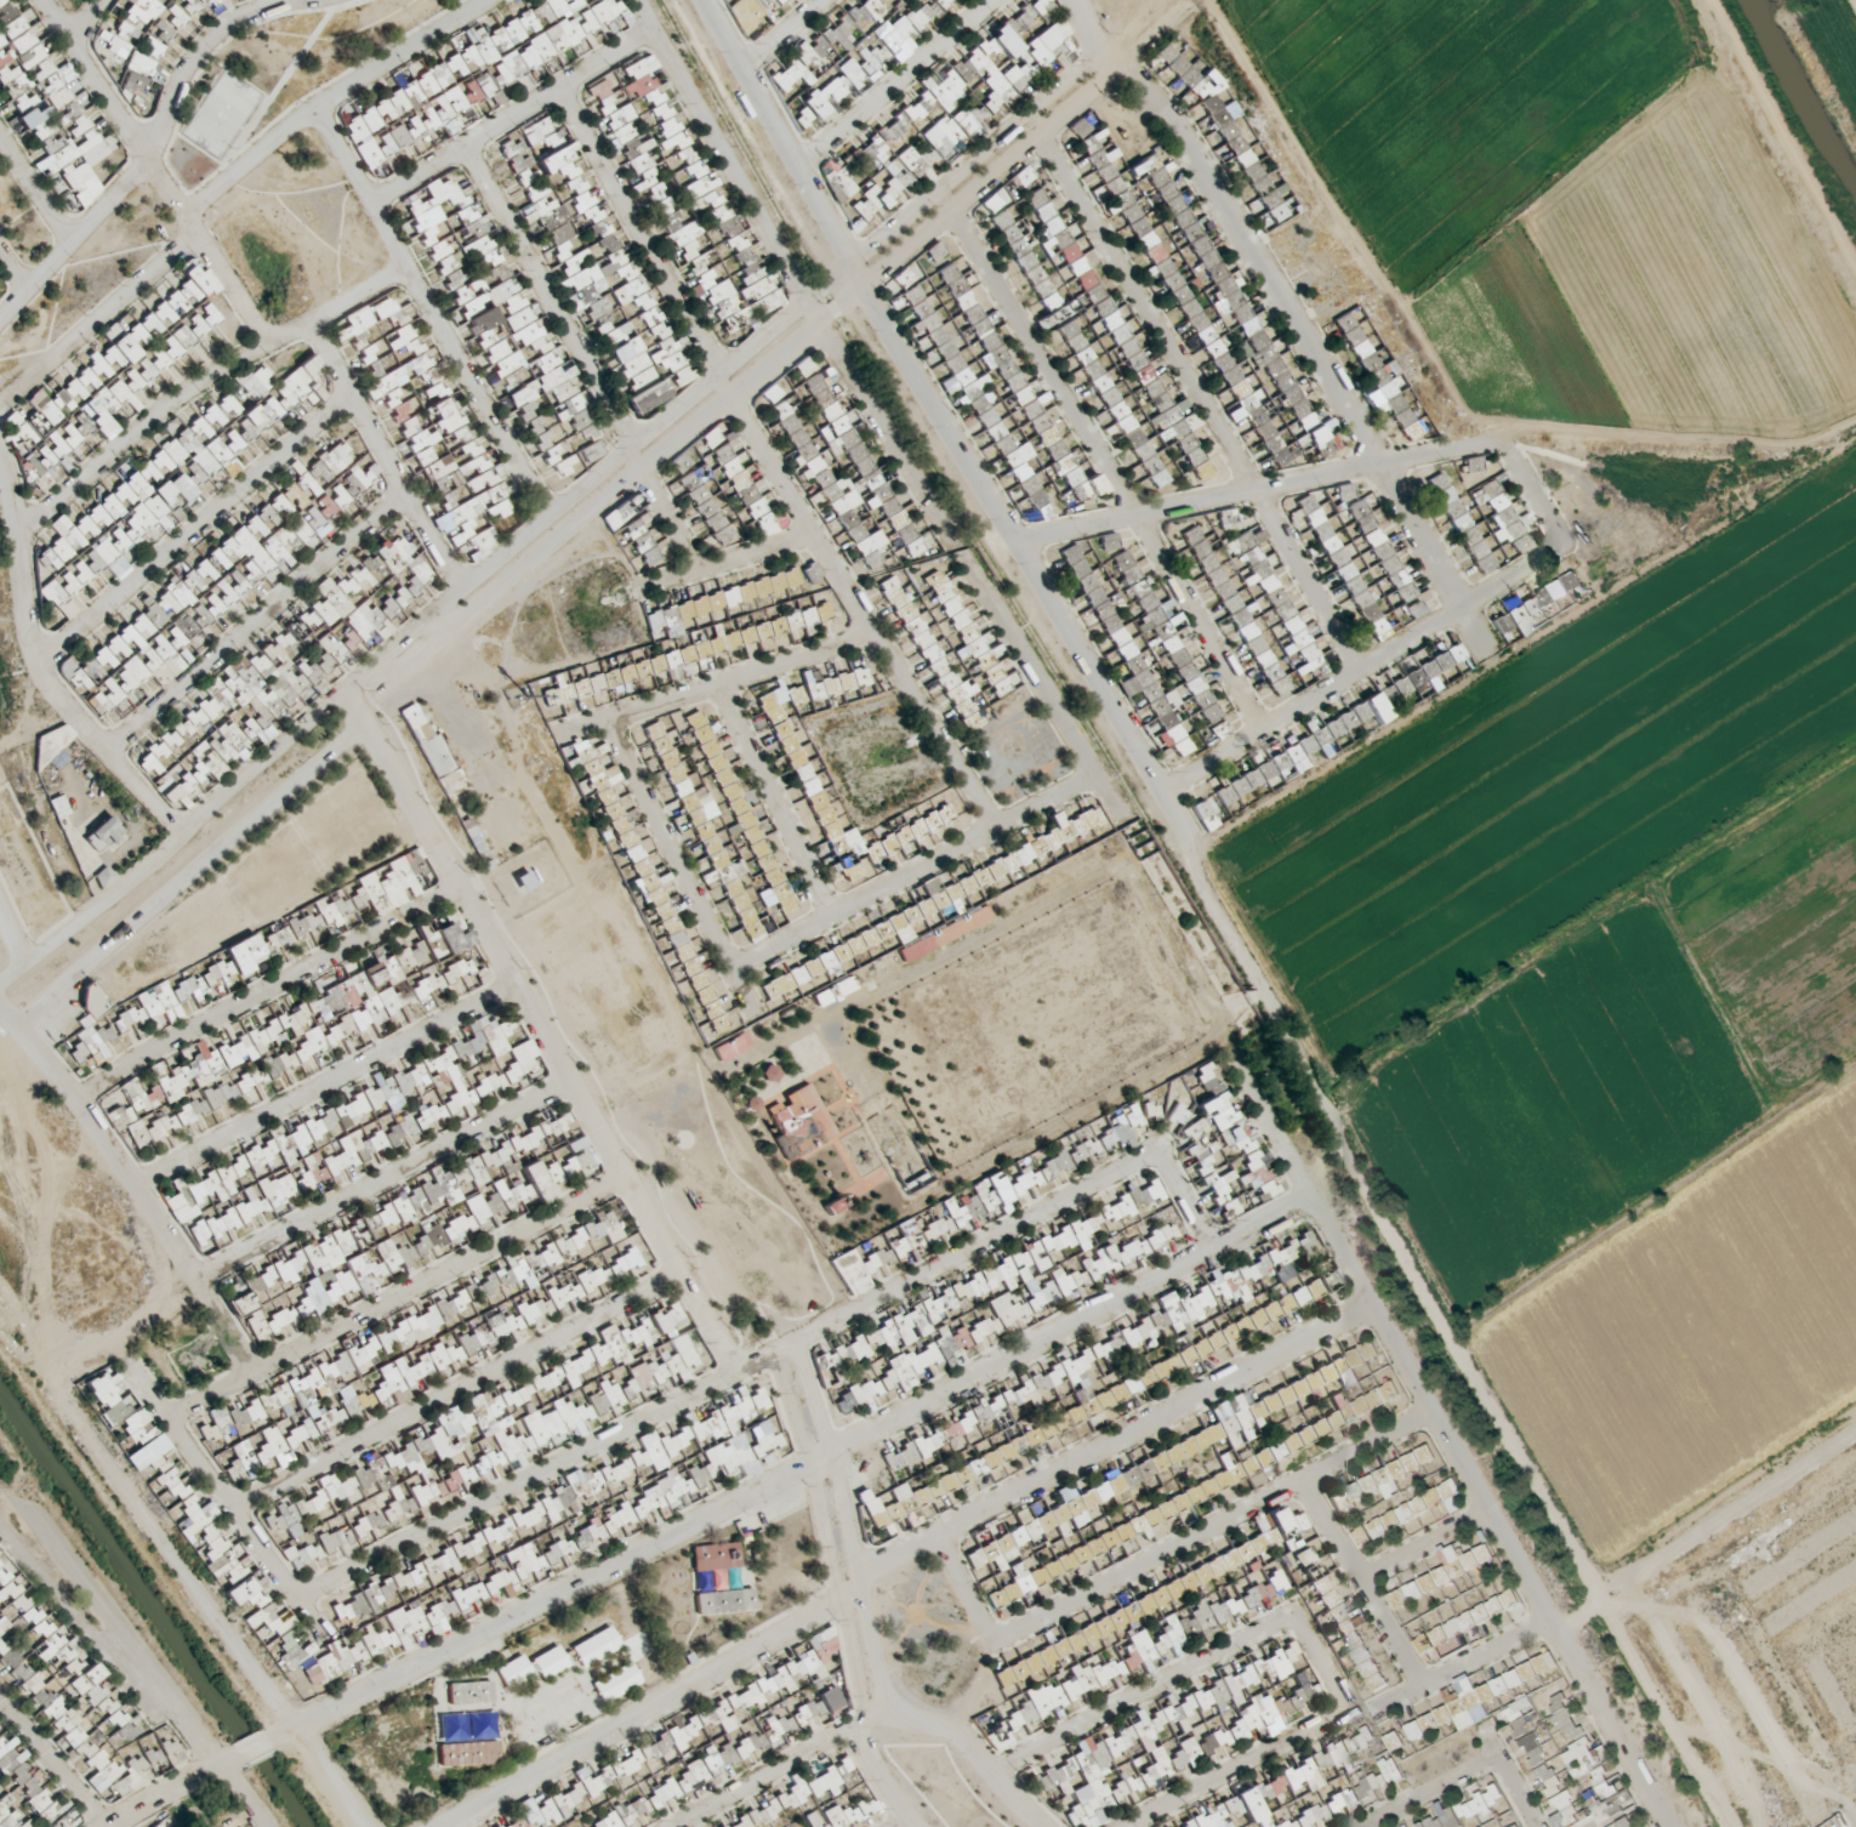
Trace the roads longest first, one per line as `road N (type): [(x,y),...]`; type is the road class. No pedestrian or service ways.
road 1 (residential): [(294,1729),(1310,1200)]
road 2 (residential): [(1184,852),(1404,1262),(1728,1826)]
road 3 (residential): [(300,1597),(1144,1161)]
road 4 (tertiary): [(415,632),(450,628),(483,604),(1117,68)]
road 5 (tertiary): [(1104,55),(415,632)]
road 6 (residential): [(1237,1065),(1664,1826)]
road 7 (residential): [(348,688),(734,1376)]
road 8 (residential): [(1484,655),(1201,164),(1117,68)]
road 9 (residential): [(991,1775),(1275,1624),(1297,1627),(1342,1712),(1134,1826)]
road 10 (residential): [(854,269),(1017,543),(1184,852)]
road 11 (residential): [(1030,120),(1259,493),(1356,673)]
road 12 (residential): [(941,194),(1260,732)]
road 13 (residential): [(839,1594),(1371,1304)]
road 14 (tertiary): [(415,632),(186,838),(0,985)]
road 15 (residential): [(1203,0),(1350,237),(1495,446)]
road 16 (residential): [(723,379),(994,832)]
road 17 (residential): [(169,1419),(246,1372),(625,1183)]
road 18 (residential): [(677,1275),(238,1514)]
road 19 (residential): [(776,1356),(810,1464),(871,1757),(920,1826)]
road 20 (residential): [(1430,1415),(1034,1618),(1003,1630),(986,1624)]
road 21 (residential): [(1017,543),(1495,446)]
road 22 (residential): [(323,0),(234,24),(212,40),(183,79),(148,154),(0,323)]
road 23 (residential): [(408,271),(187,397),(18,536)]
road 24 (residential): [(317,107),(551,518)]
road 25 (residential): [(1157,795),(1558,553)]
road 26 (residential): [(443,1826),(839,1594)]
road 27 (residential): [(76,1098),(222,1011),(462,887)]
road 28 (residential): [(135,1188),(517,985)]
road 29 (residential): [(569,1086),(195,1280)]
road 30 (residential): [(730,972),(1098,779)]
road 31 (residential): [(41,665),(353,392)]
road 32 (residential): [(272,345),(44,0)]
road 33 (residential): [(406,493),(109,756)]
road 34 (residential): [(490,0),(317,107),(214,192),(189,223)]
road 35 (residential): [(894,1707),(801,1344)]
road 36 (residential): [(635,0),(810,307)]
road 37 (residential): [(632,451),(465,146)]
road 38 (residential): [(562,86),(723,379)]
road 39 (residential): [(369,204),(651,29)]
road 40 (residential): [(560,736),(877,642)]
road 41 (residential): [(610,721),(752,1017)]
road 42 (track): [(1708,0),(1855,279)]
road 43 (residential): [(705,0),(854,269)]
road 44 (residential): [(313,324),(468,588)]
road 45 (residential): [(973,576),(1122,819)]
road 46 (residential): [(810,307),(953,540)]
road 47 (residential): [(189,223),(165,258),(0,411)]
road 48 (residential): [(799,166),(1003,0)]
road 49 (residential): [(719,687),(833,918)]
road 50 (residential): [(894,1707),(674,1826)]
road 51 (residential): [(1303,1480),(1419,1690)]
road 52 (residential): [(1046,1826),(952,1734),(894,1707)]
road 53 (residential): [(1377,1712),(1550,1622)]
road 54 (residential): [(645,590),(814,539)]
road 55 (residential): [(1361,1584),(1487,1514)]
road 56 (residential): [(1497,1760),(1372,1826)]
road 57 (residential): [(701,573),(632,451)]
road 58 (residential): [(1495,446),(1559,539),(1558,553)]
road 59 (residential): [(1144,1161),(1160,1163),(1211,1254)]

